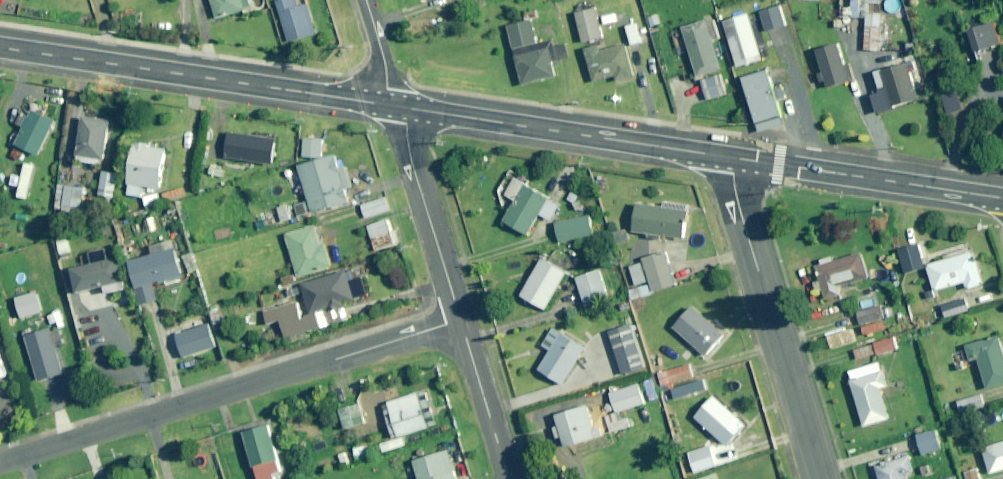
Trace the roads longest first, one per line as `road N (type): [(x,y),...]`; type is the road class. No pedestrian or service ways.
road 1 (residential): [(0,463),(462,323)]
road 2 (unclassified): [(0,49),(399,107)]
road 3 (unclassified): [(399,107),(733,160)]
road 4 (residential): [(733,160),(735,195),(823,478)]
road 5 (unclassified): [(733,160),(1002,198)]
road 6 (unclassified): [(399,107),(462,323)]
road 7 (unclassified): [(462,323),(509,478)]

